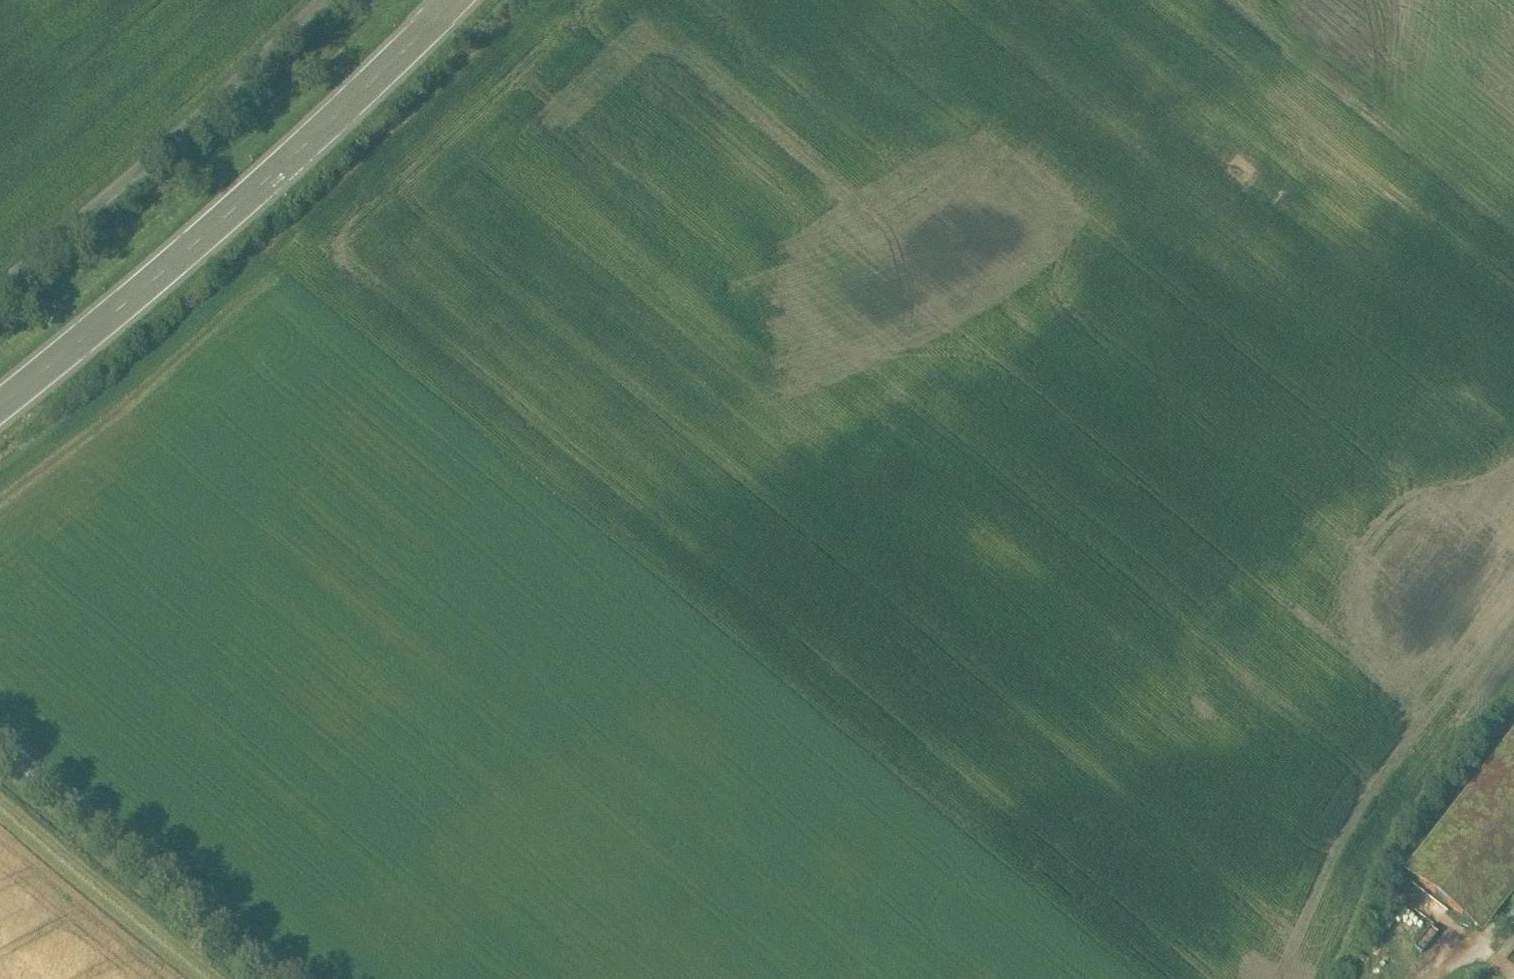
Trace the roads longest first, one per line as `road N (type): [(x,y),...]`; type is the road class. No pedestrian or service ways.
road 1 (secondary): [(0,404),(273,173),(454,0)]
road 2 (unclassified): [(319,0),(0,285)]
road 3 (unclassified): [(0,739),(295,978)]

